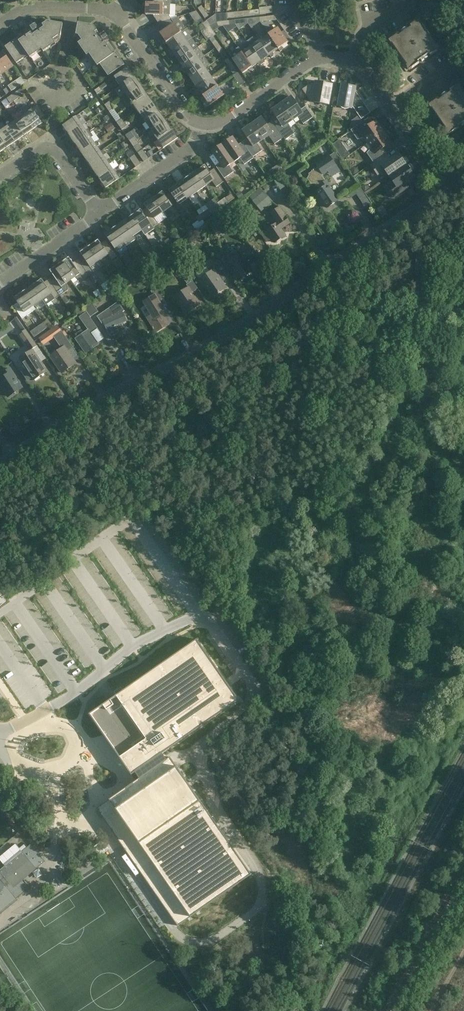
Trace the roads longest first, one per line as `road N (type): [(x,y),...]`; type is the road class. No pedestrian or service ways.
road 1 (unclassified): [(0,469),(258,316),(447,189)]
road 2 (residential): [(320,56),(362,66),(447,189)]
road 3 (residential): [(204,123),(190,150),(101,213)]
road 4 (residential): [(50,142),(72,8)]
road 5 (residential): [(204,123),(225,120),(320,56)]
road 6 (residential): [(120,21),(191,120),(204,123)]
road 7 (residential): [(101,213),(0,283)]

